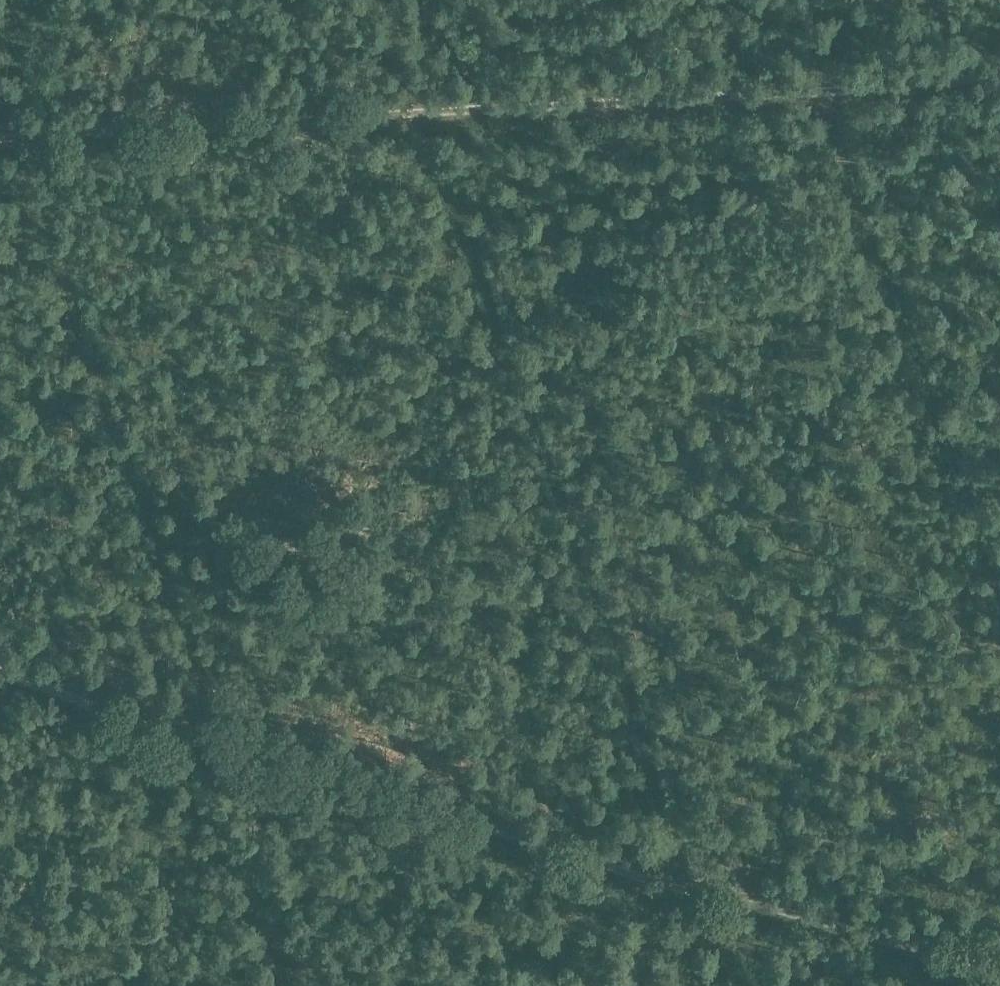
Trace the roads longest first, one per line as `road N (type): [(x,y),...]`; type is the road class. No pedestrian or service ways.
road 1 (track): [(0,670),(803,923),(999,967)]
road 2 (track): [(999,67),(819,95),(0,141)]

